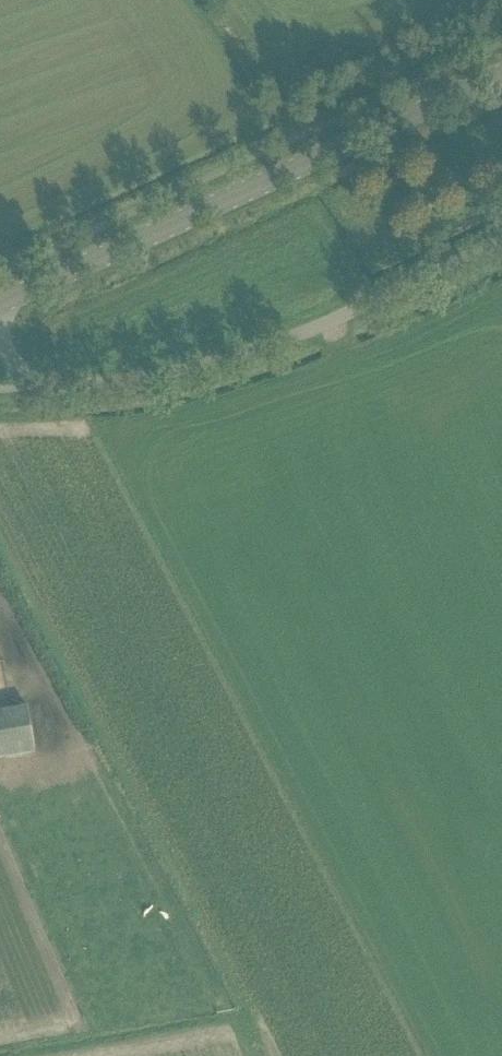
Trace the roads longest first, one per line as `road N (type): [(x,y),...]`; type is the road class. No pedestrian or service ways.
road 1 (tertiary): [(0,308),(501,77)]
road 2 (unclassified): [(0,345),(28,383),(157,379),(357,309),(501,240)]

